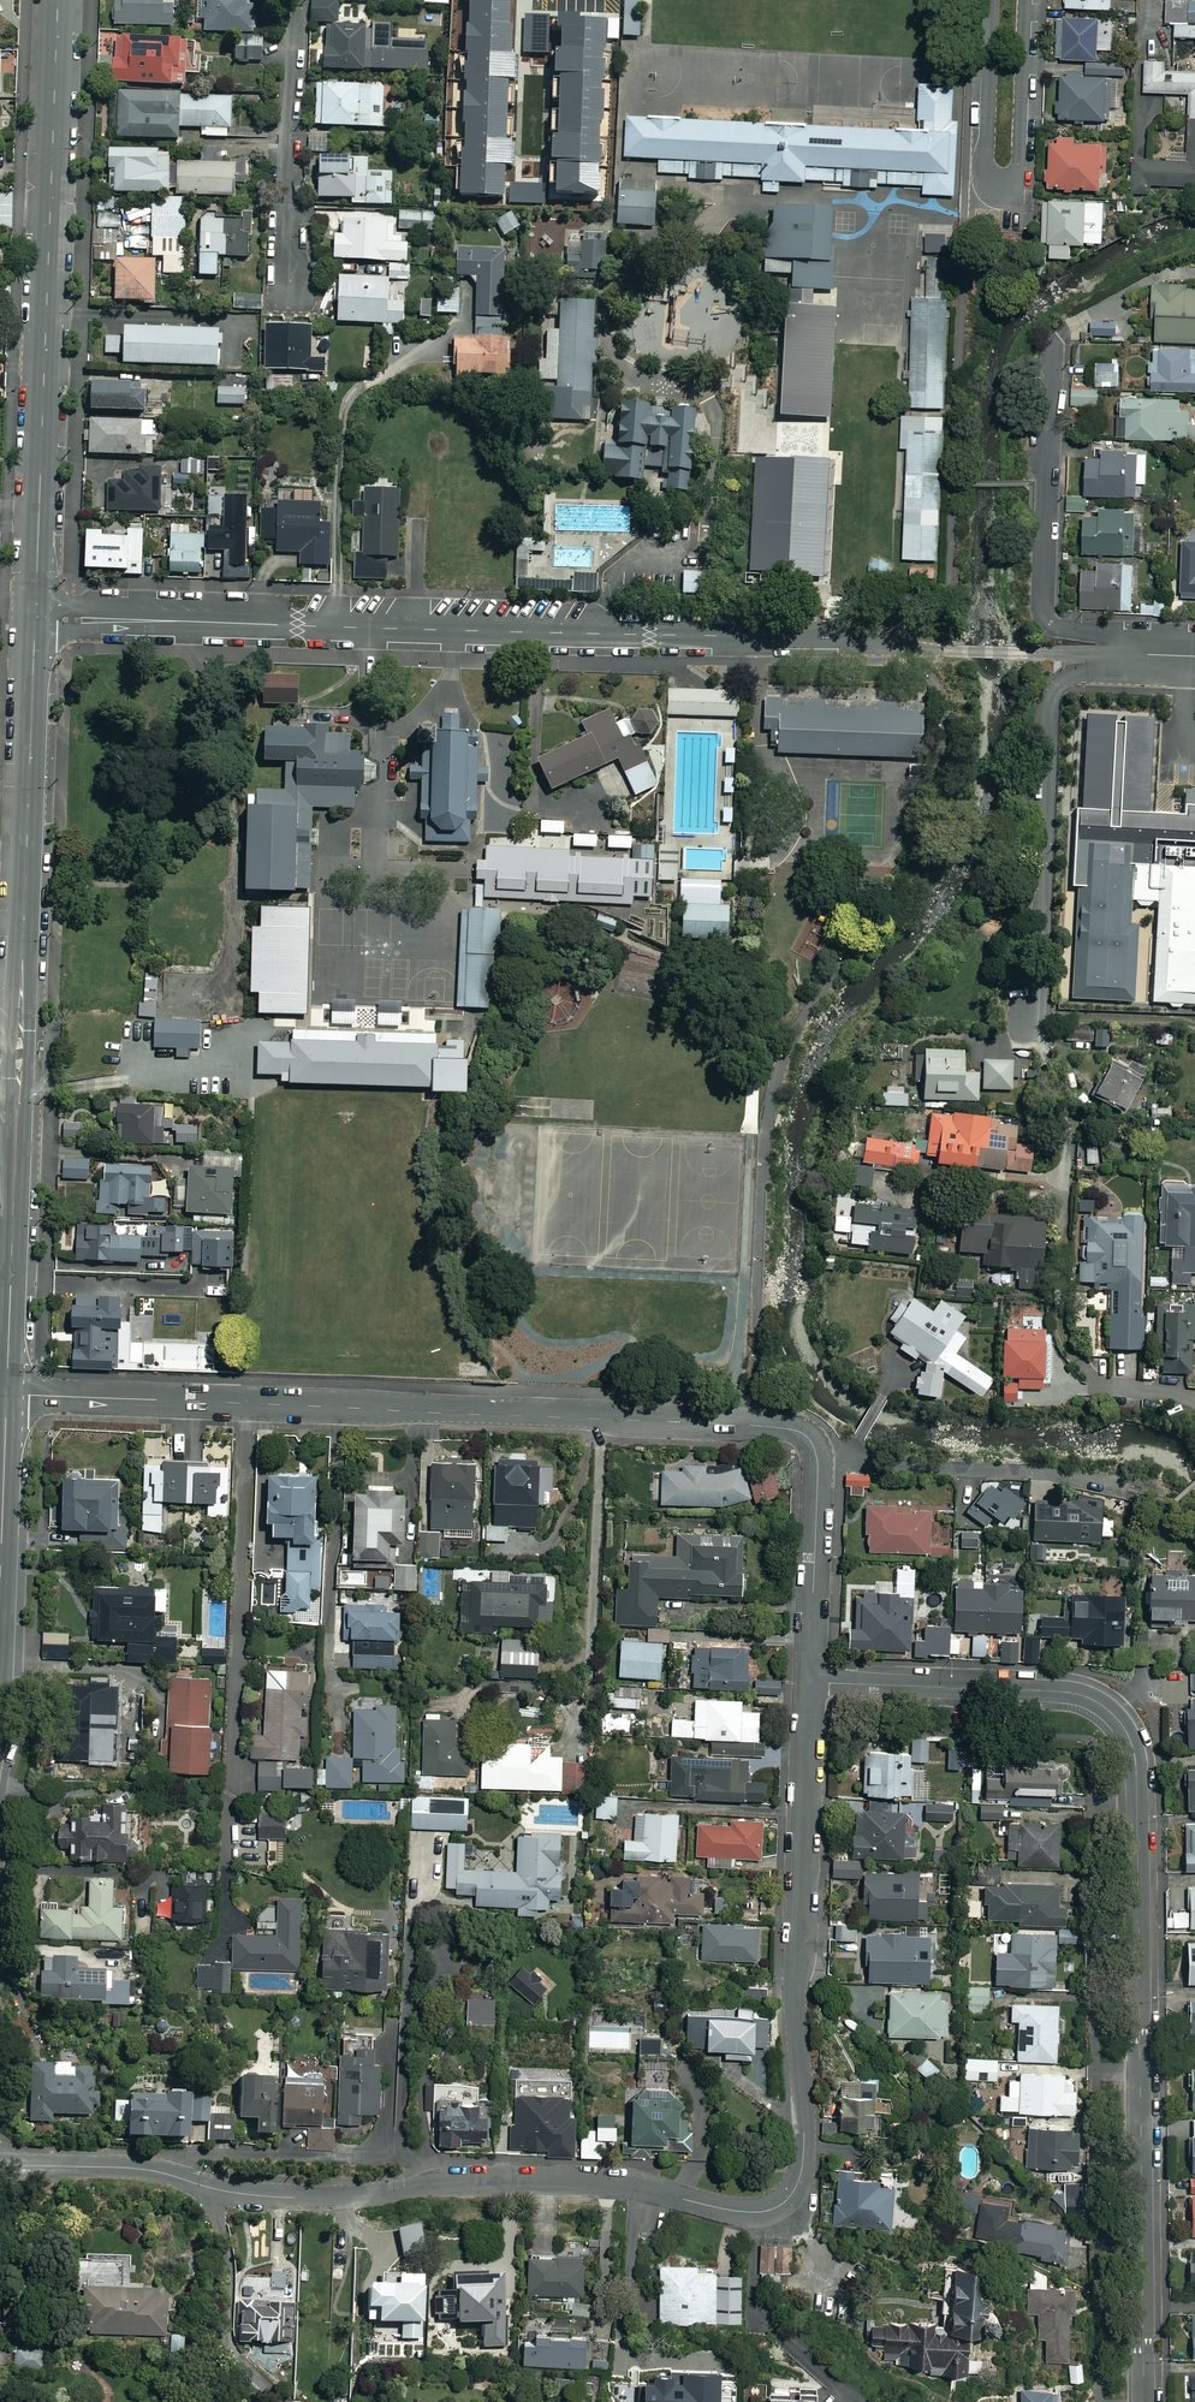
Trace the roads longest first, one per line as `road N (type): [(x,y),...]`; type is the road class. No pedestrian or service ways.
road 1 (residential): [(211,2188),(314,2198),(509,2180),(633,2187),(756,2213),(786,2204),(805,2162),(795,1999),(810,1682)]
road 2 (residential): [(1138,654),(963,652),(833,638),(34,618)]
road 3 (residential): [(810,1682),(1064,1693),(1109,1710),(1128,1733),(1137,1759),(1144,2401)]
road 4 (residential): [(6,1394),(755,1425),(802,1435)]
road 5 (tertiary): [(6,1394),(34,618)]
road 6 (residential): [(1138,654),(1057,687),(1040,1026),(1069,1124),(1057,1300)]
road 7 (tertiary): [(34,618),(59,0)]
road 8 (residential): [(1026,0),(1019,167),(1014,182),(1001,188),(983,168),(992,0)]
road 9 (residential): [(1148,655),(1109,632),(1063,628),(1046,618),(1052,345)]
road 10 (residential): [(290,289),(292,0)]
road 11 (residential): [(810,1682),(818,1469),(802,1435)]
road 12 (residential): [(211,2188),(227,2252),(227,2342),(284,2401)]
road 13 (residential): [(0,2165),(156,2171),(211,2188)]
road 14 (tertiary): [(0,1580),(6,1394)]

